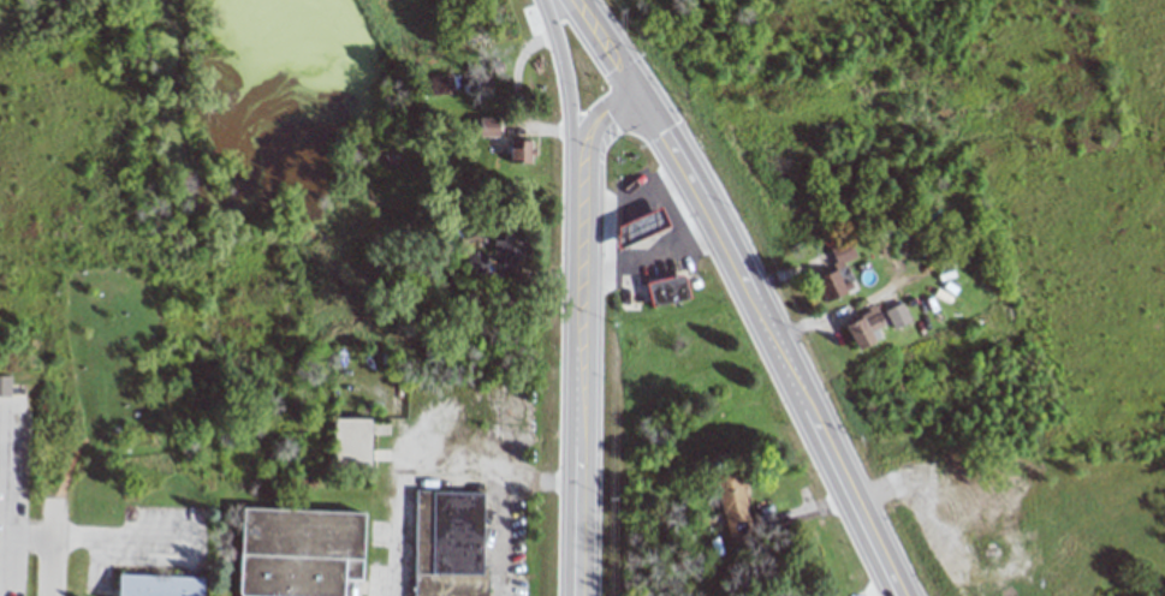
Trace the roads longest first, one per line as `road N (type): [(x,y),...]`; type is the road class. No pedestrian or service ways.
road 1 (primary): [(625,93),(701,214),(893,595)]
road 2 (primary): [(578,595),(576,161)]
road 3 (primary): [(536,0),(576,161)]

